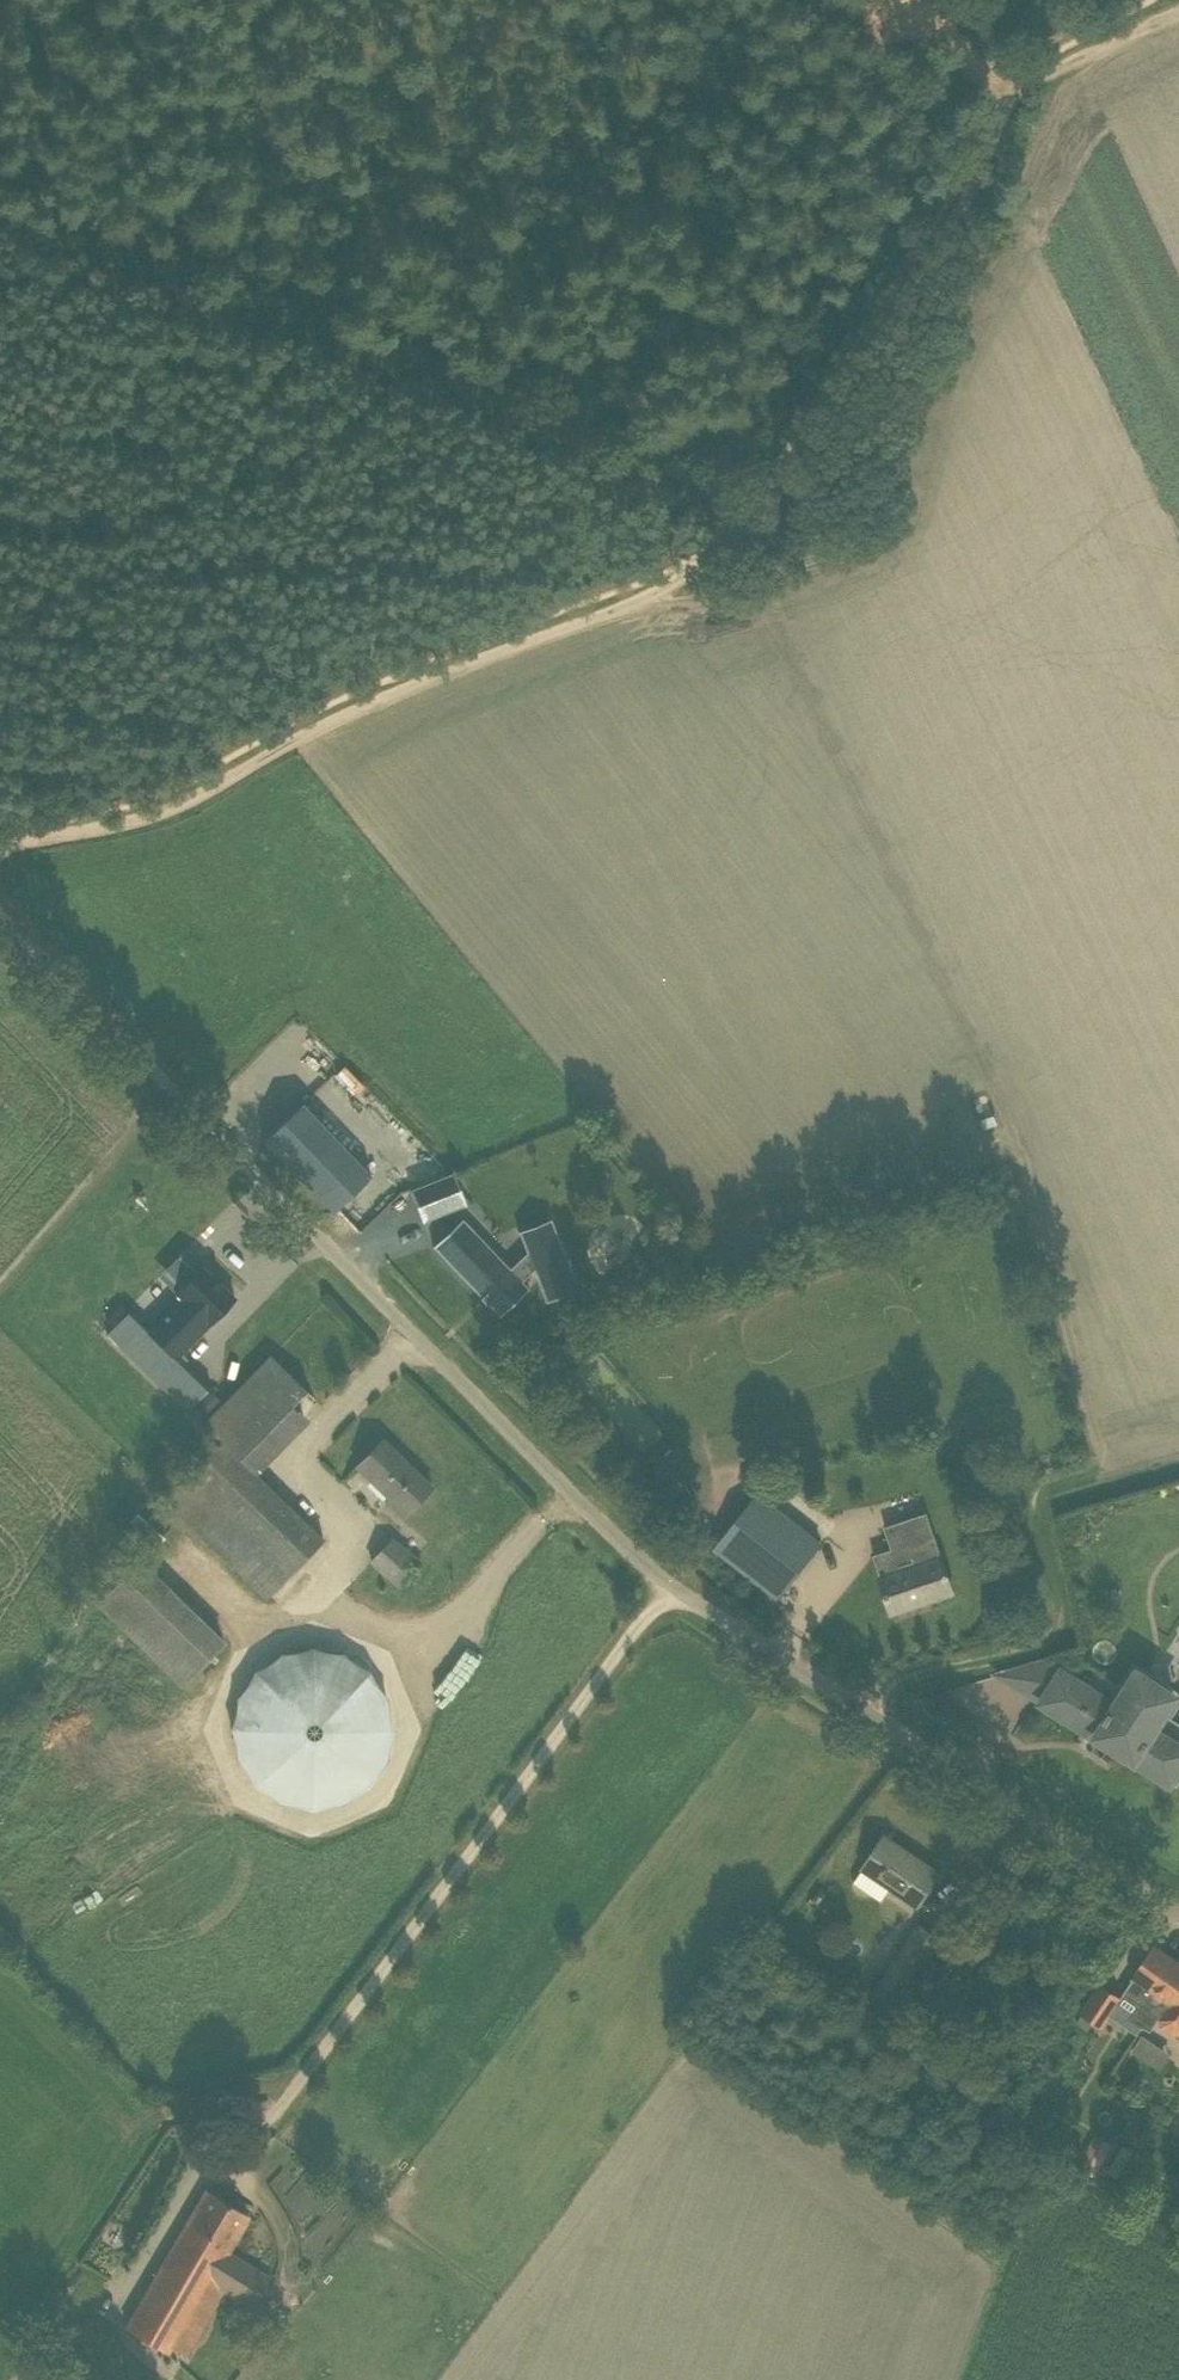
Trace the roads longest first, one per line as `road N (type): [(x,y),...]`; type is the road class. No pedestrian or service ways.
road 1 (unclassified): [(1178,1913),(672,1586),(571,1493),(0,914)]
road 2 (track): [(0,840),(133,817),(338,708),(672,581),(714,554),(769,501)]
road 3 (track): [(769,501),(557,420),(164,289),(0,217)]
road 4 (track): [(1178,1),(1076,50),(1024,91),(994,162),(769,501)]
road 5 (track): [(873,1716),(898,1682),(1037,1648),(1057,1628),(1059,1604),(1036,1503),(1050,1487),(1092,1476)]
road 6 (track): [(169,1540),(275,1640)]
road 7 (track): [(1020,101),(974,61),(947,0)]

